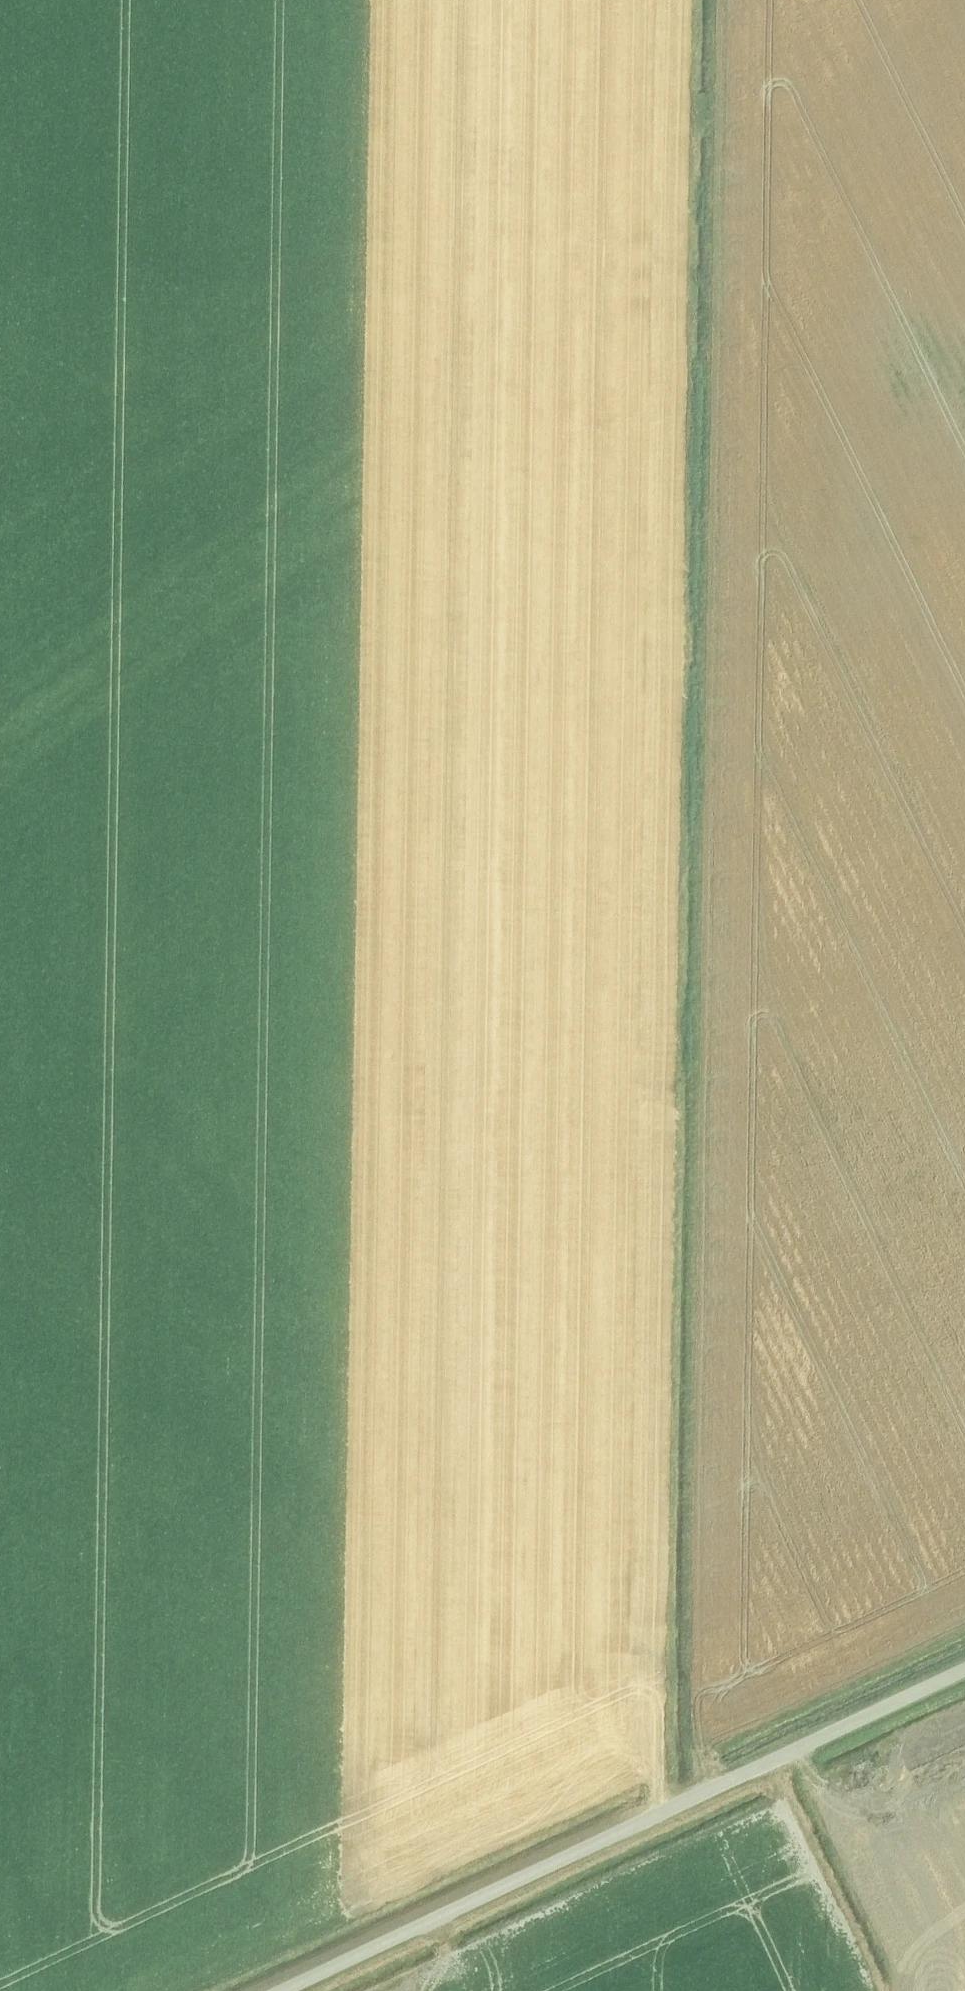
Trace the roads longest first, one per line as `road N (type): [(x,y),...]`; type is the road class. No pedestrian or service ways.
road 1 (unclassified): [(288,1990),(964,1676)]

